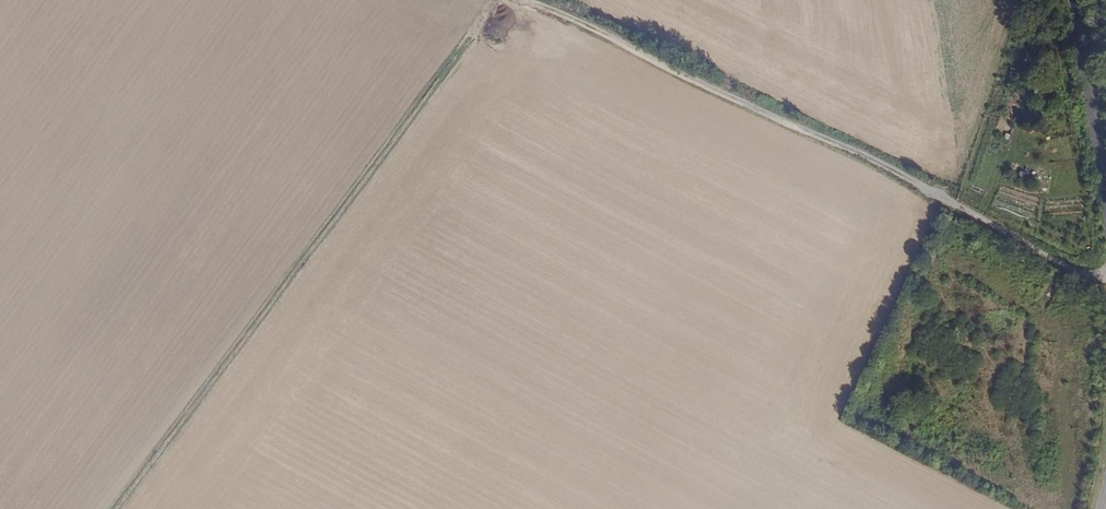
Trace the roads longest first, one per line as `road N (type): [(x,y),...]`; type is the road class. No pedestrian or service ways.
road 1 (track): [(527,0),(901,174),(1105,285)]
road 2 (track): [(495,0),(114,508)]
road 3 (tertiary): [(1105,191),(1074,0)]

